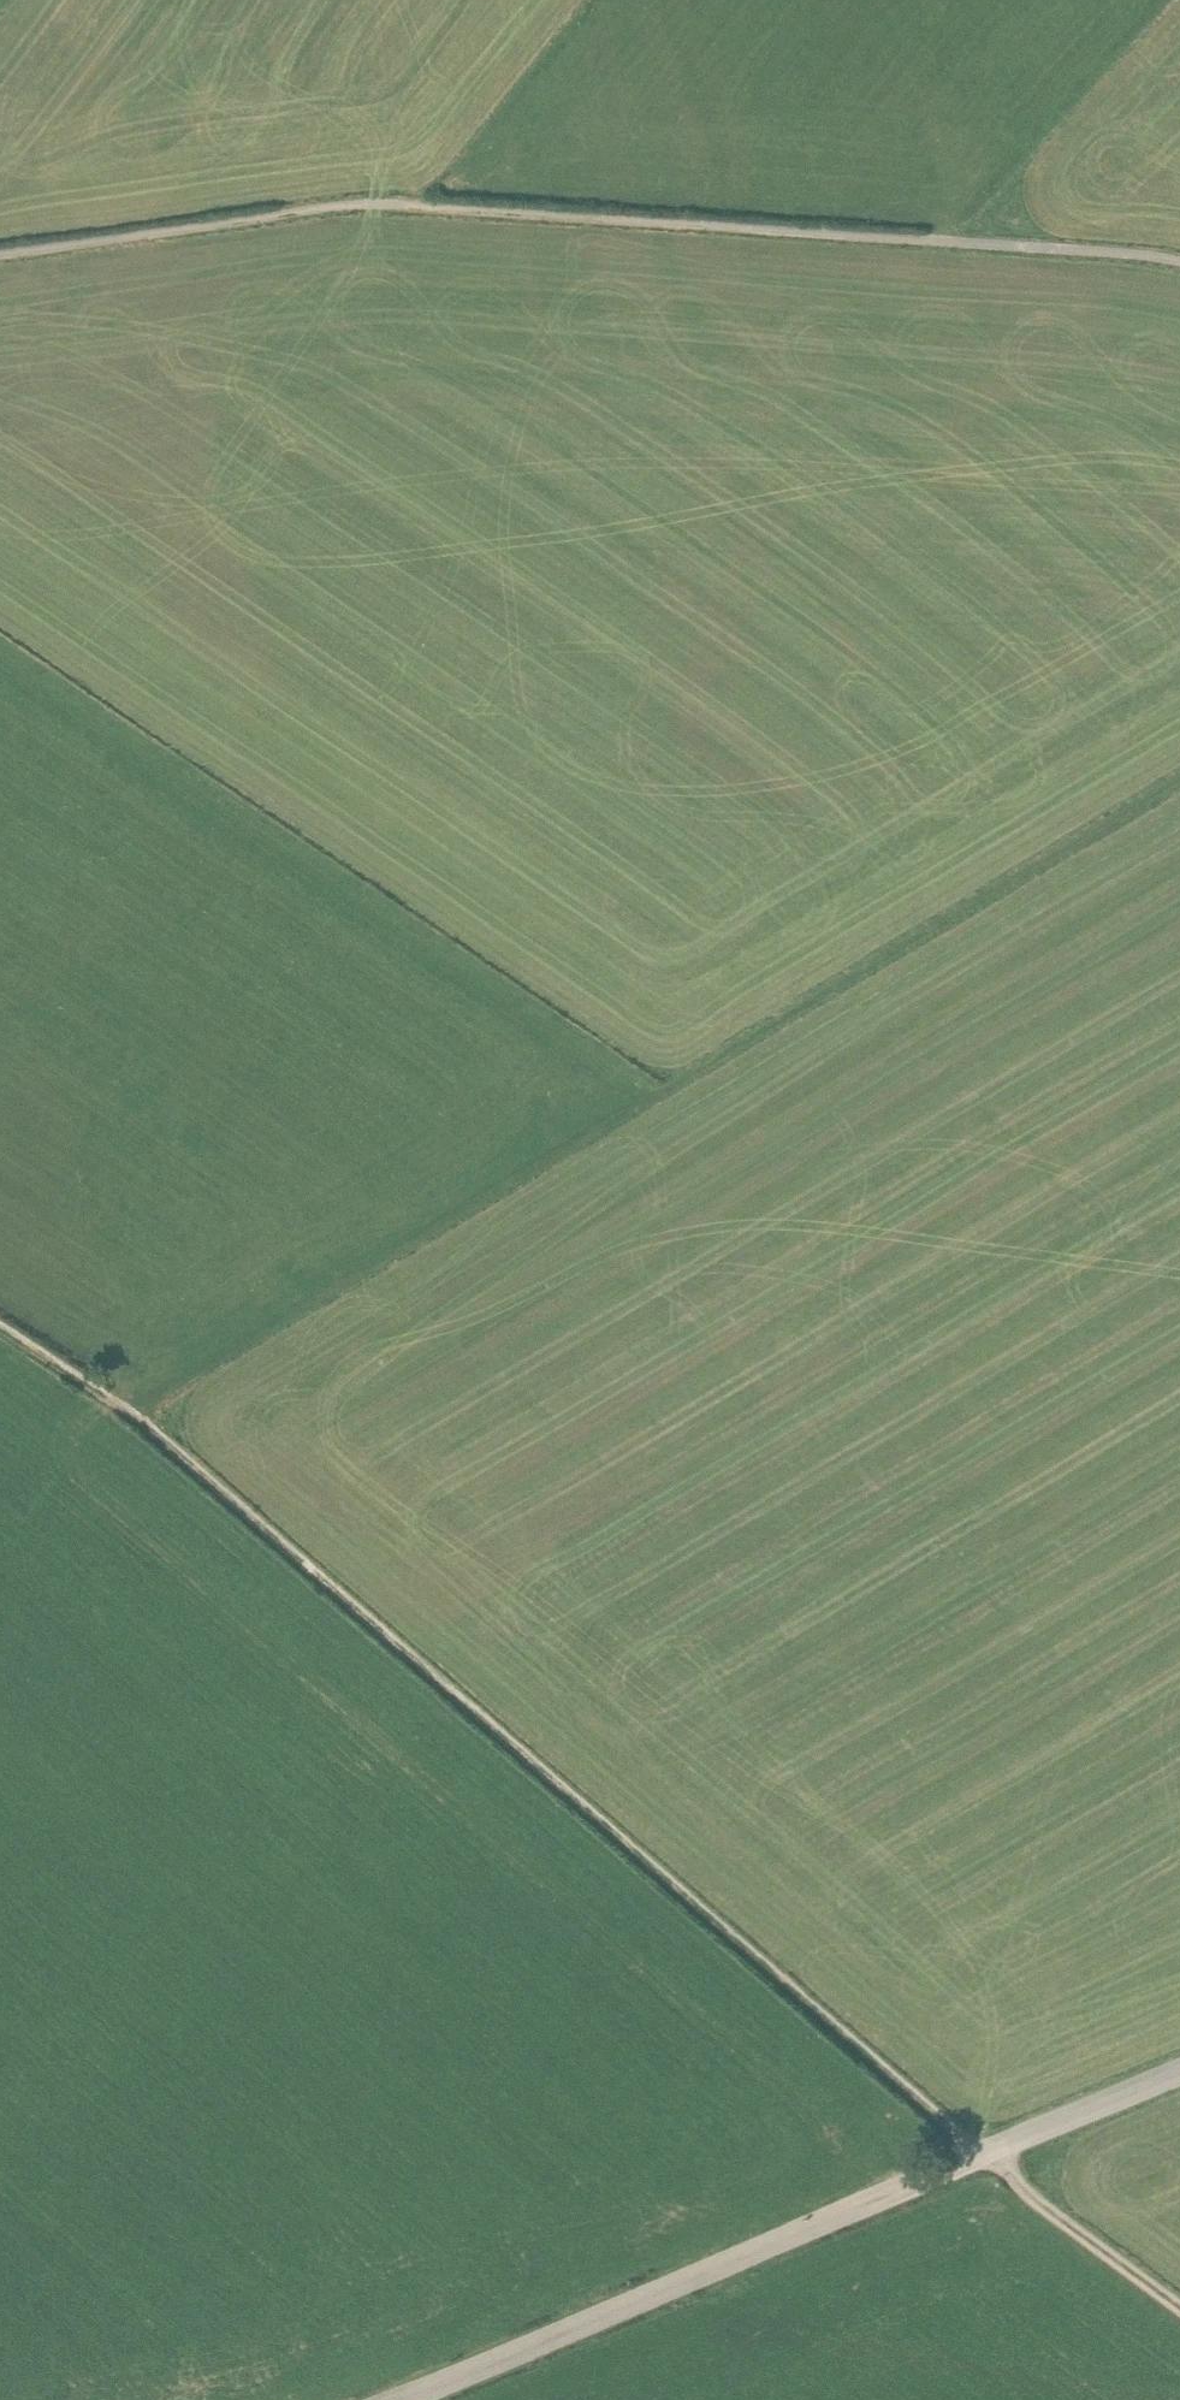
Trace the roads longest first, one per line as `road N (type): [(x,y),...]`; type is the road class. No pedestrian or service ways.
road 1 (track): [(129,1411),(984,2153),(1179,2308)]
road 2 (track): [(1179,779),(129,1411)]
road 3 (track): [(0,240),(384,189),(1179,246)]
road 4 (unclassified): [(403,2399),(1179,2071)]
road 5 (track): [(0,1326),(129,1411)]

